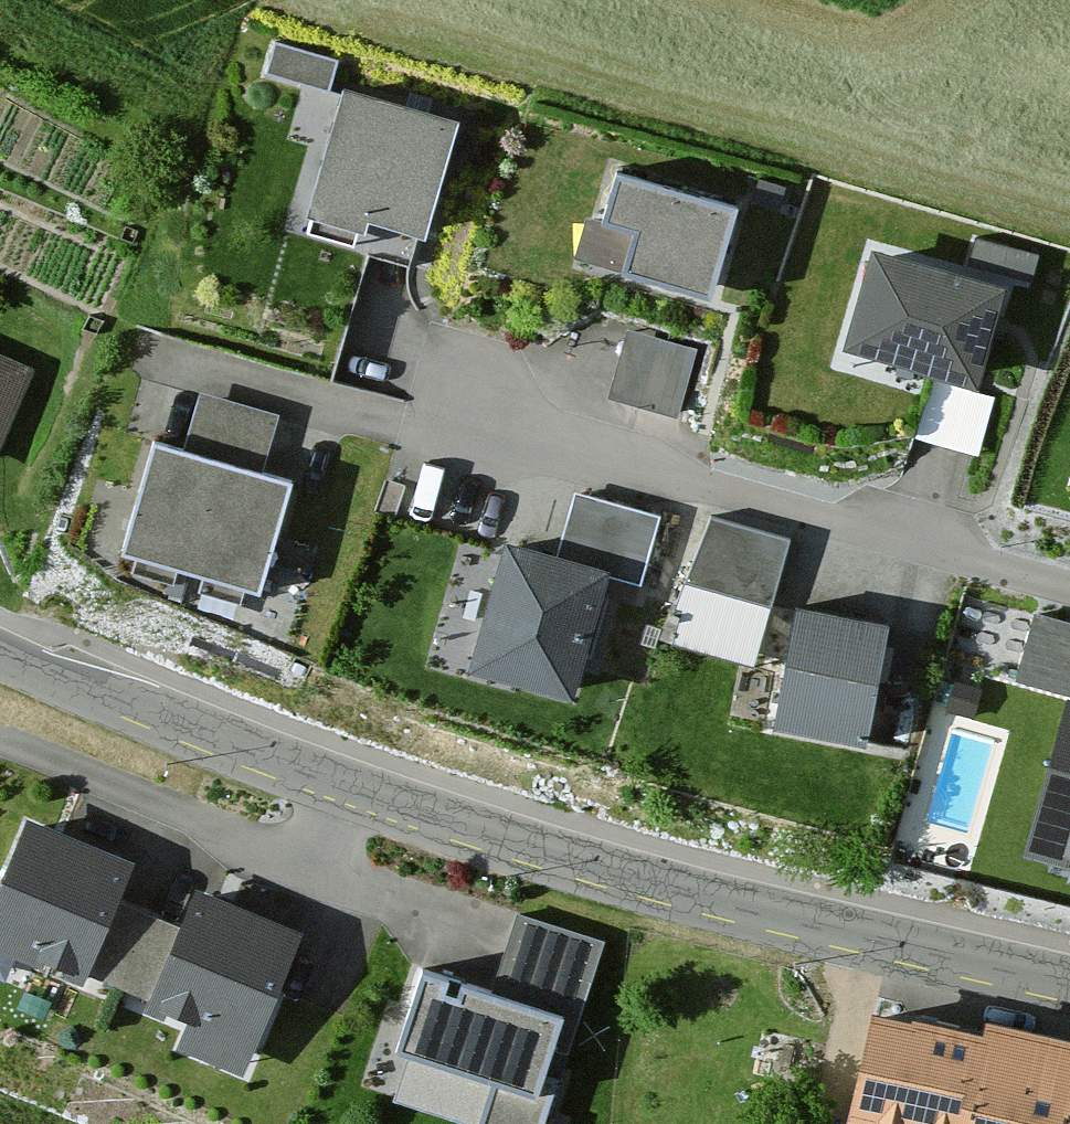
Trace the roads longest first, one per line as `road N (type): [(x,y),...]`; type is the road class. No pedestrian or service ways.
road 1 (tertiary): [(0,650),(294,768),(564,859),(775,918),(1069,981)]
road 2 (residential): [(1069,589),(416,412)]

